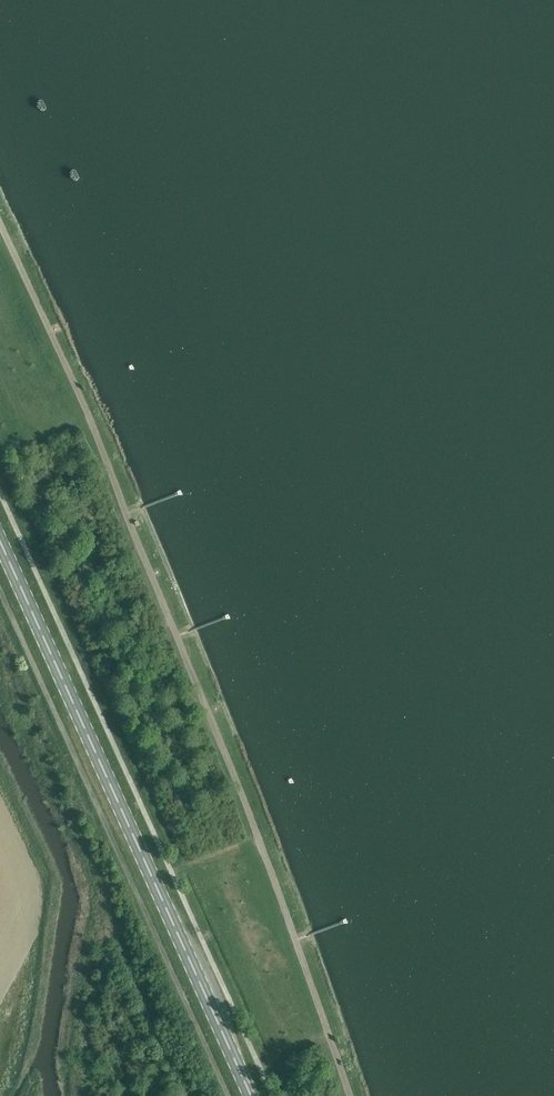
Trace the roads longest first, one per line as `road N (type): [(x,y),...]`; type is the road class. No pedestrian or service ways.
road 1 (primary): [(251,1095),(0,543)]

